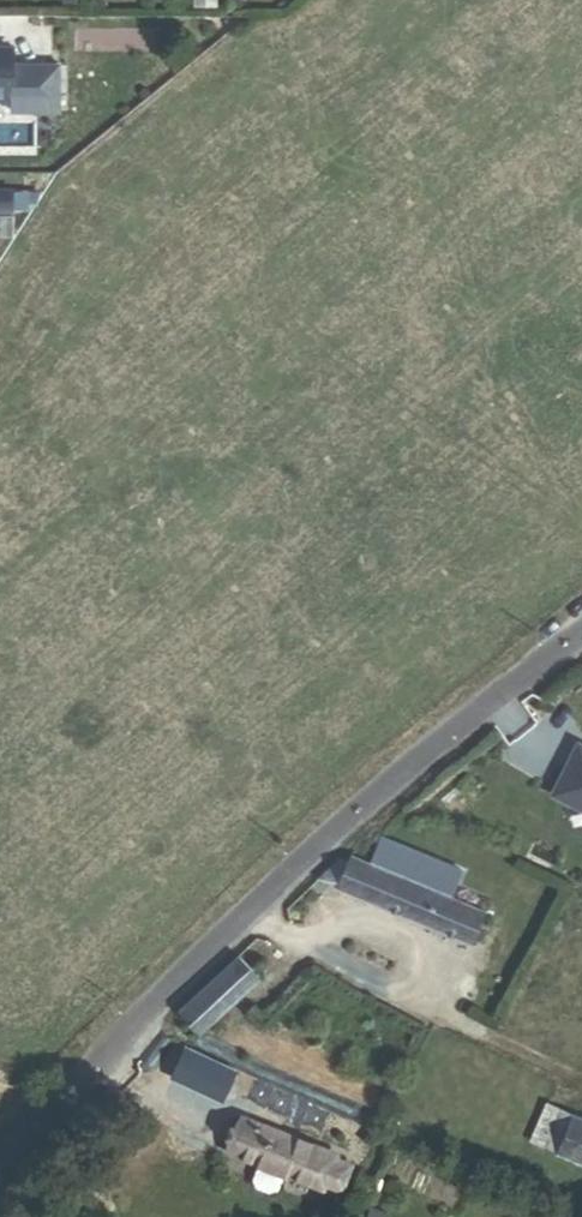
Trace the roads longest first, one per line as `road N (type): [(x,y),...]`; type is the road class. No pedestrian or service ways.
road 1 (residential): [(0,1165),(319,863),(581,645)]

